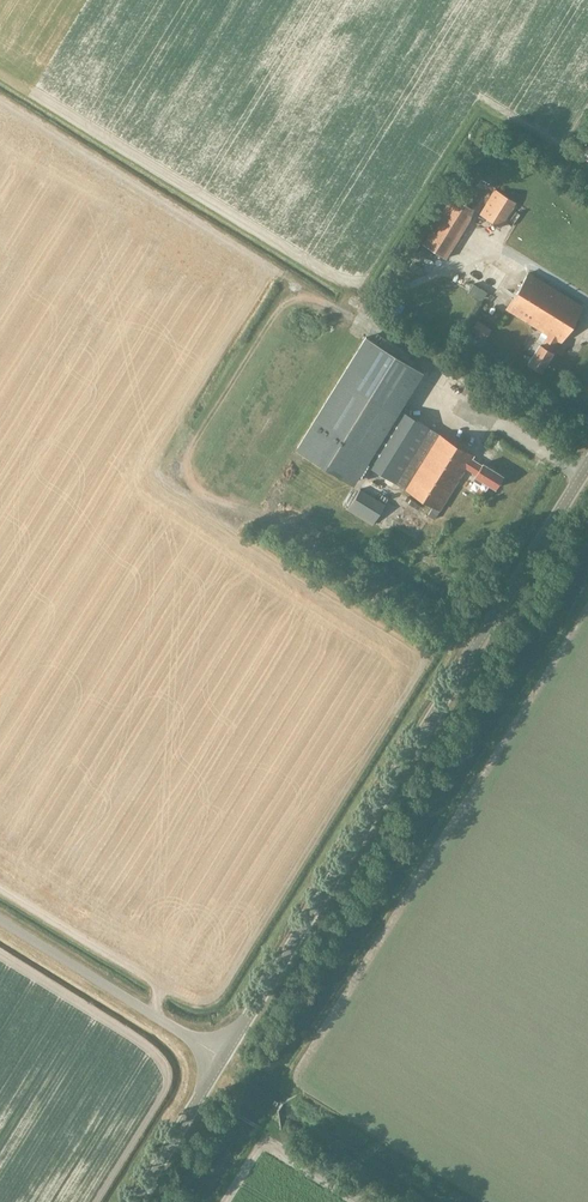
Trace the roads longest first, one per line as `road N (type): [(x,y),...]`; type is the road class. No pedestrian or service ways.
road 1 (unclassified): [(221,1055),(587,462)]
road 2 (unclassified): [(221,1055),(0,920)]
road 3 (unclassified): [(130,1201),(221,1055)]

